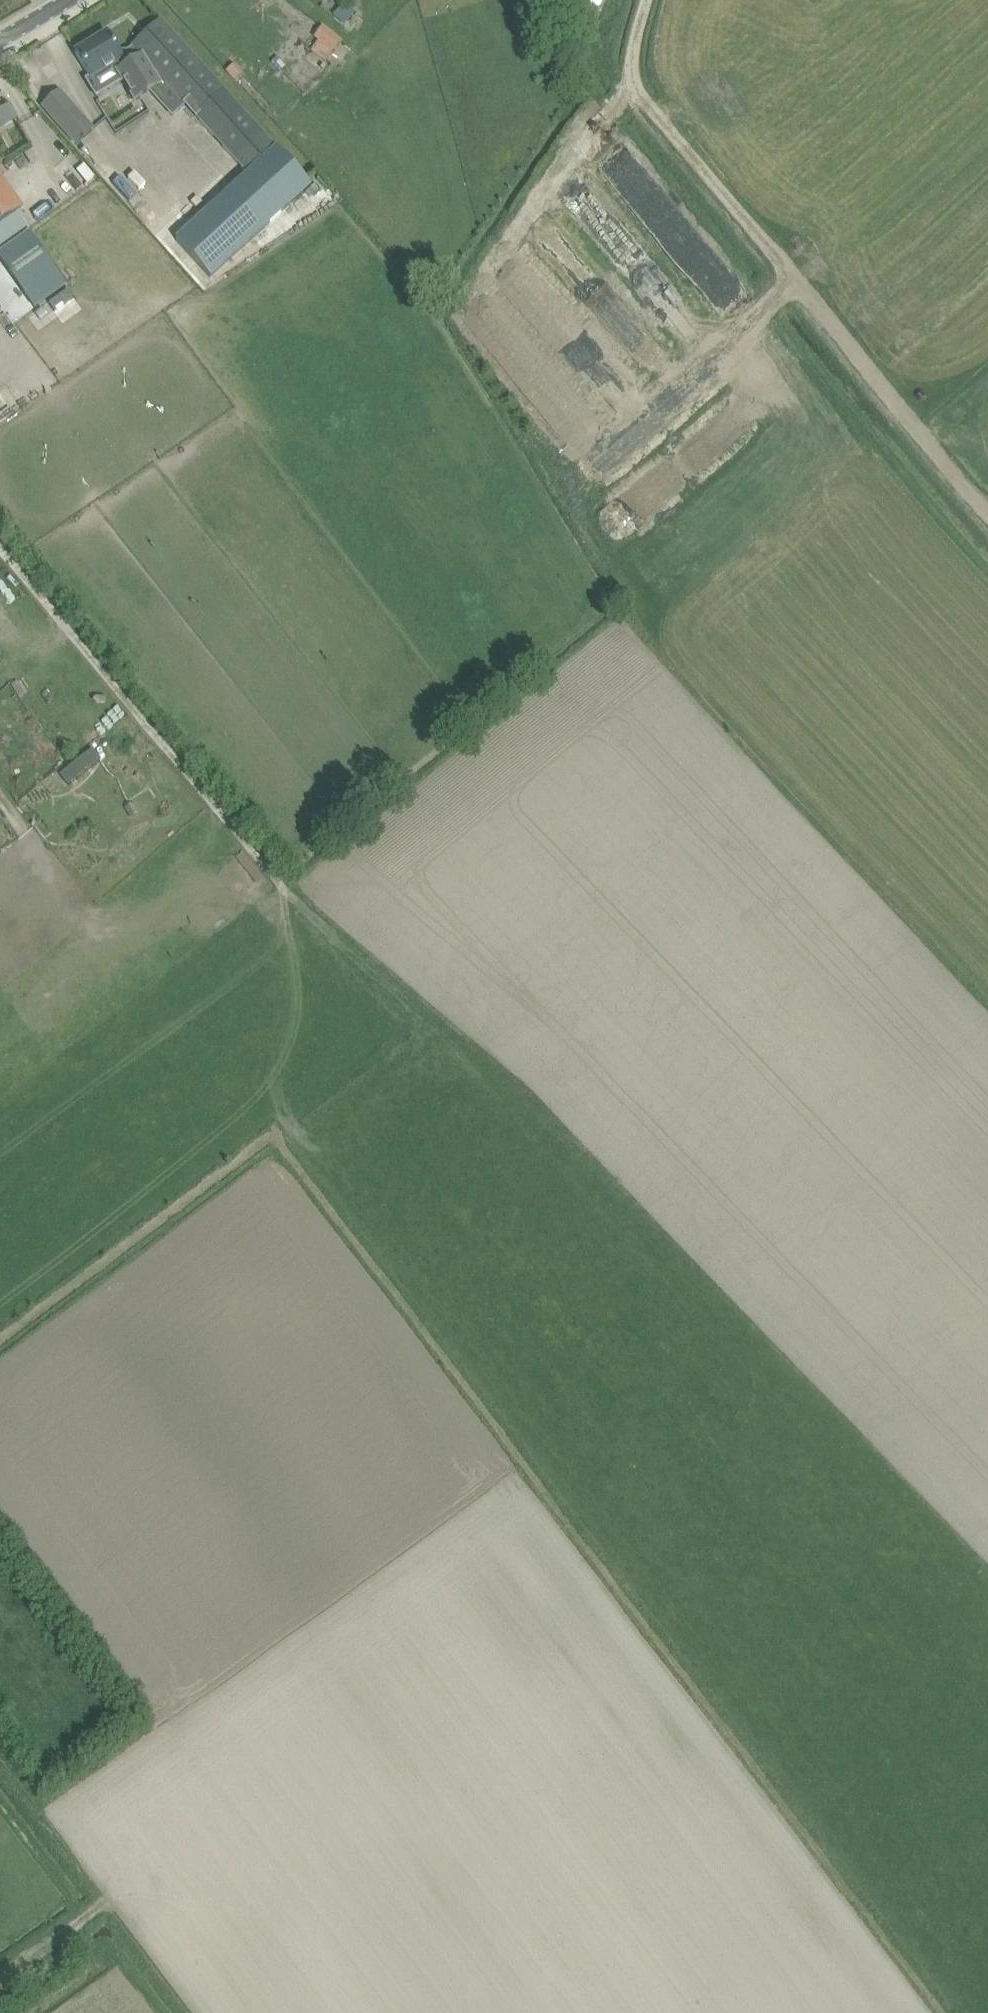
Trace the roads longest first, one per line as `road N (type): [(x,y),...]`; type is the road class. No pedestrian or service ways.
road 1 (track): [(795,277),(987,510)]

